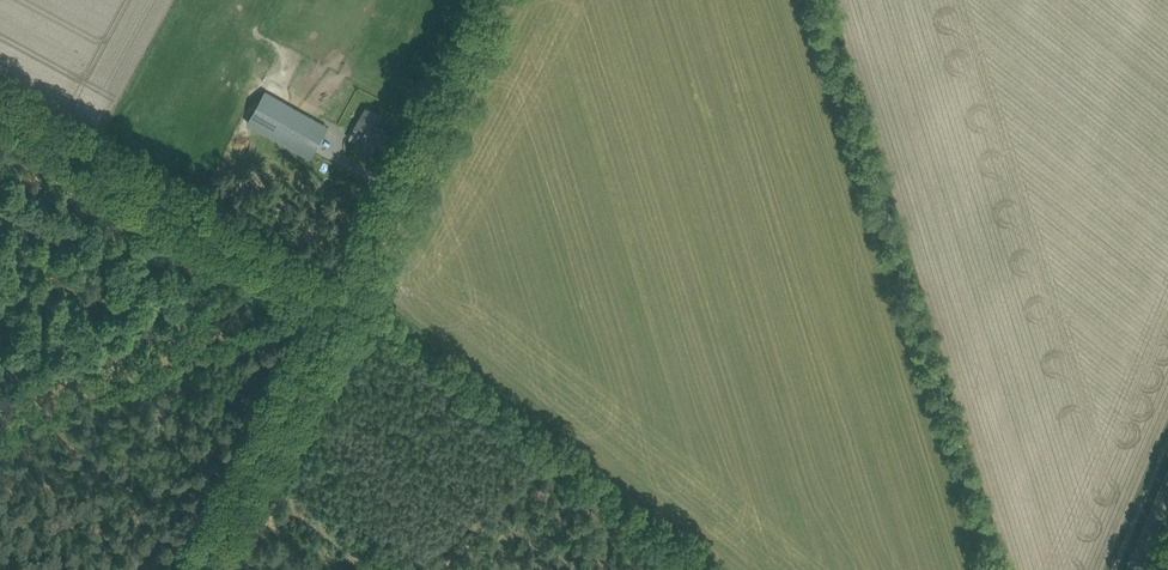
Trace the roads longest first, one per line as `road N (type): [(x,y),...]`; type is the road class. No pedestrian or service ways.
road 1 (unclassified): [(997,569),(818,0)]
road 2 (track): [(349,284),(279,257),(0,100)]
road 3 (track): [(194,569),(357,268)]
road 4 (unclassified): [(357,268),(492,0)]

